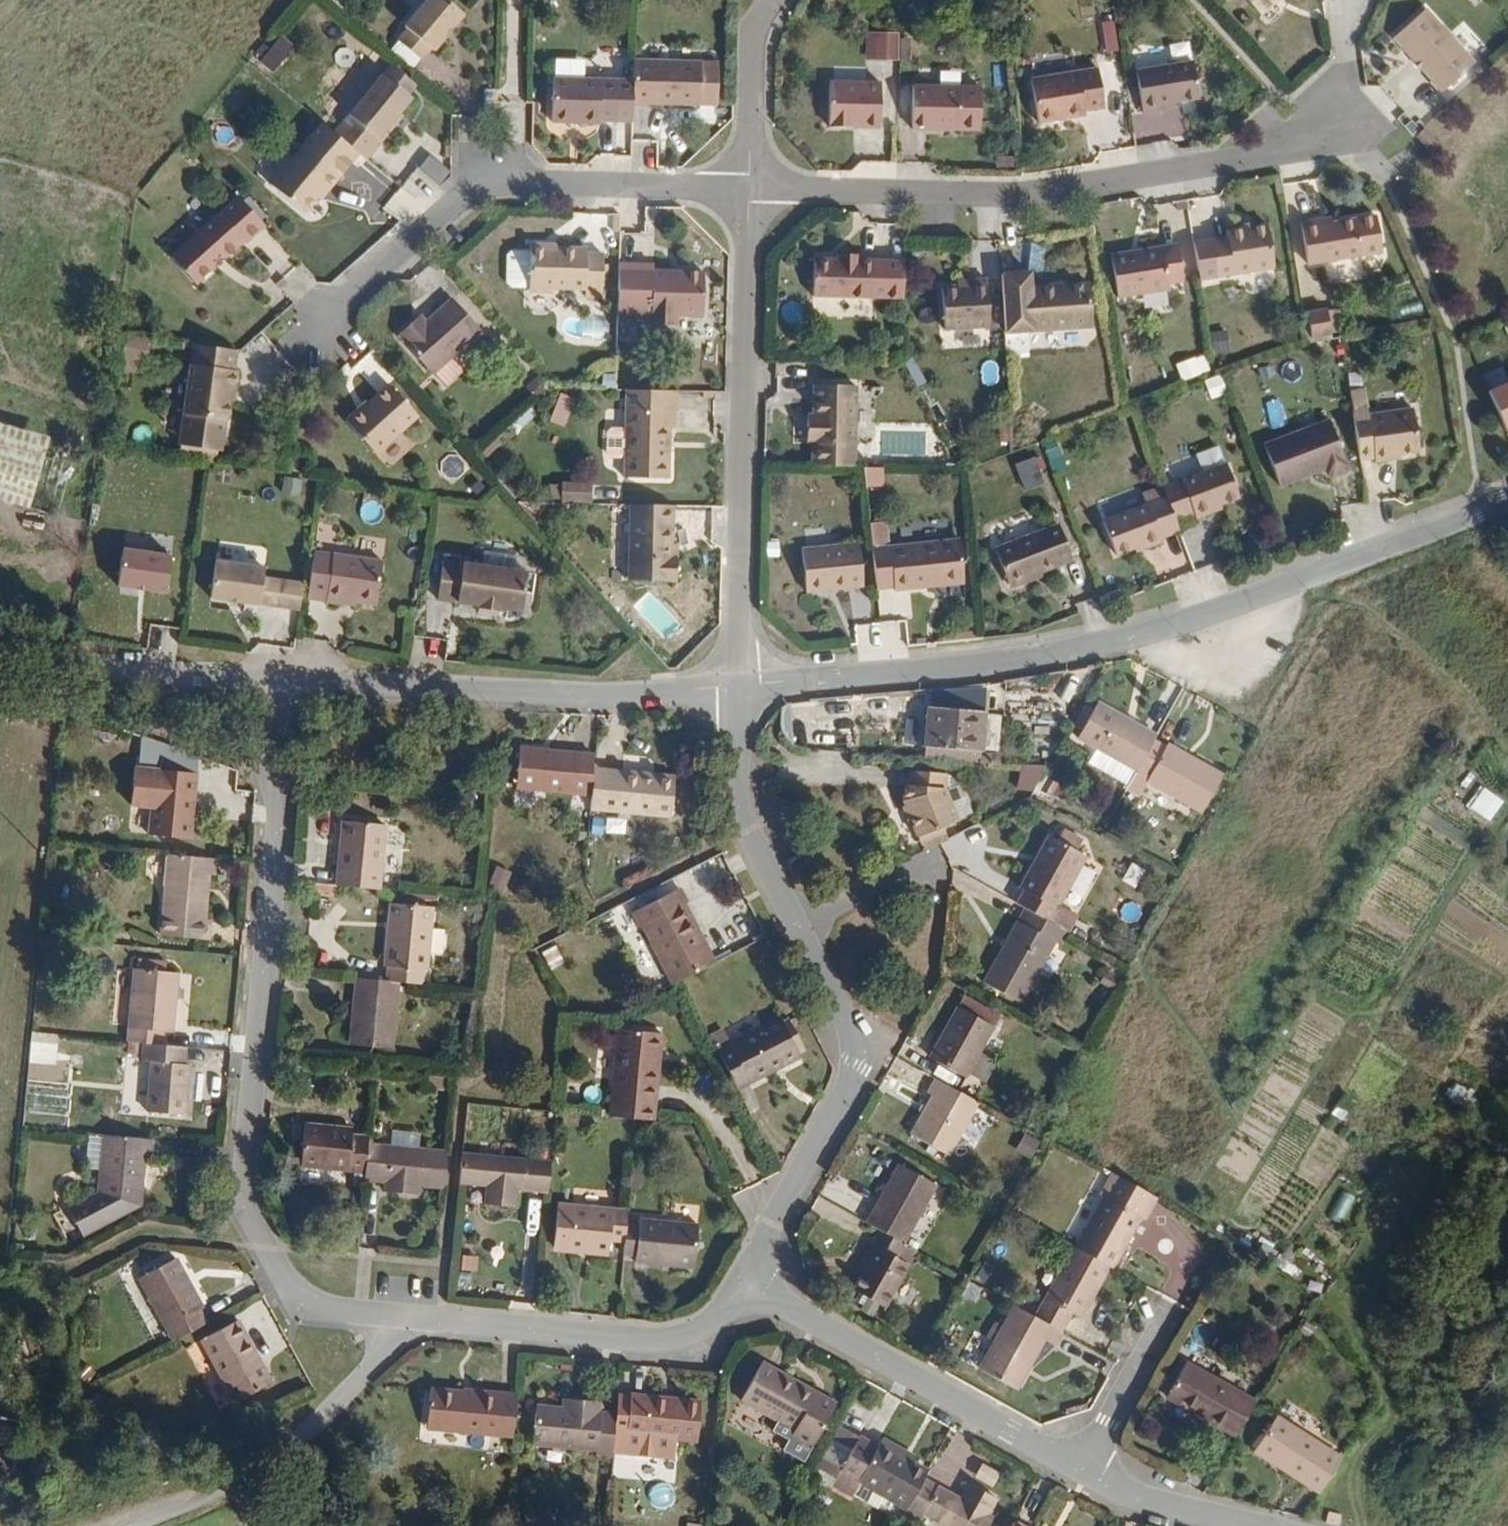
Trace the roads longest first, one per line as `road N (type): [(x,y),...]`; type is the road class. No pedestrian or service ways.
road 1 (residential): [(276,679),(234,1181),(238,1220),(259,1257),(310,1309),(630,1339),(705,1328),(749,1281)]
road 2 (residential): [(733,687),(997,661),(1135,637),(1507,499)]
road 3 (residential): [(1341,110),(1263,155),(1099,184),(966,194),(748,191)]
road 4 (residential): [(733,687),(748,191)]
road 5 (residential): [(748,191),(538,185),(472,197),(322,326)]
road 6 (residential): [(276,679),(559,693),(733,687)]
road 7 (residential): [(749,1281),(853,1064),(851,1030),(792,921)]
road 8 (residential): [(749,1281),(1081,1467)]
road 9 (track): [(120,1525),(234,1482),(289,1447),(366,1367),(393,1320)]
road 10 (residential): [(792,921),(745,792),(733,687)]
road 11 (residential): [(55,660),(276,679)]
road 12 (residential): [(748,191),(752,58),(784,0)]
road 13 (residential): [(1081,1467),(1150,1500),(1246,1525)]
road 14 (residential): [(1081,1467),(1167,1315)]
road 15 (residential): [(792,921),(925,869)]

